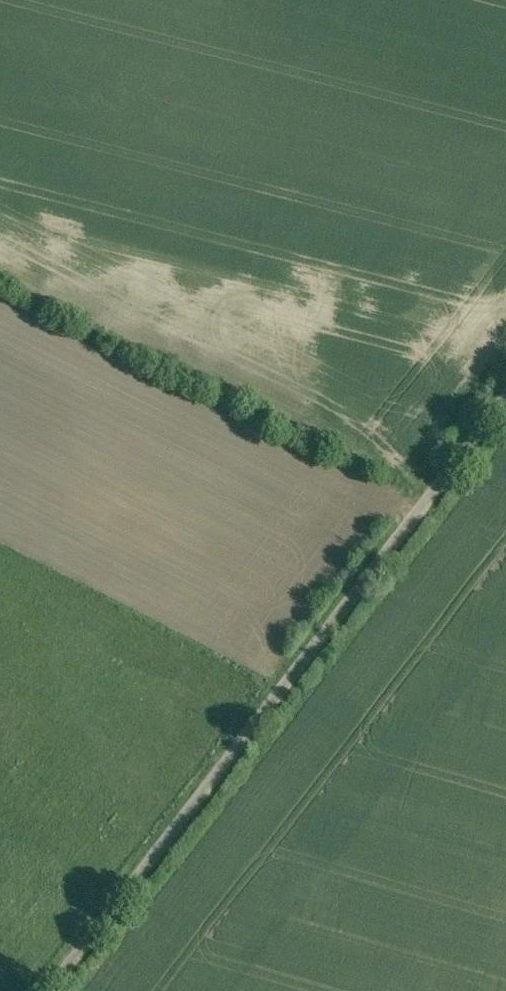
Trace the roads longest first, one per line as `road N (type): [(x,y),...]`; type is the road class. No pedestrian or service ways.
road 1 (unclassified): [(505,397),(48,990)]

